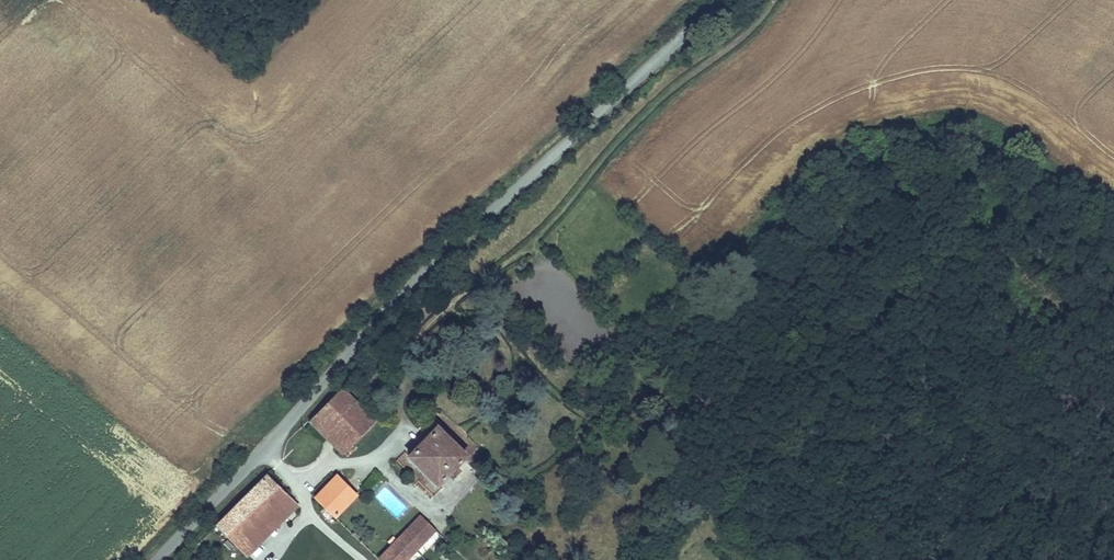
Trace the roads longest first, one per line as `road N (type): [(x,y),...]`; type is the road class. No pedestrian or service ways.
road 1 (unclassified): [(718,0),(384,309),(263,451),(153,559)]
road 2 (track): [(775,0),(743,37),(672,88),(518,254),(427,329),(404,368),(403,423)]

